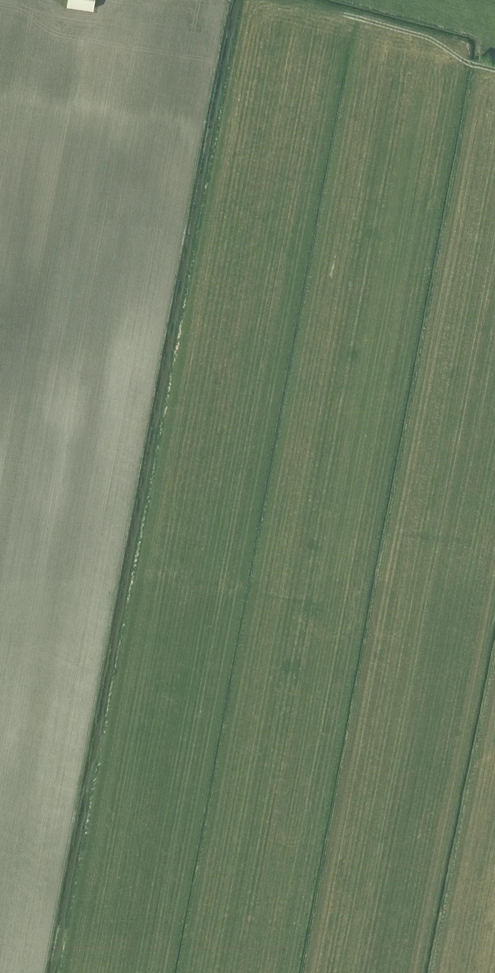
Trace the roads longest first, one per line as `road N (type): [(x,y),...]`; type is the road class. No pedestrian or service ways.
road 1 (track): [(494,70),(430,38),(344,15)]

